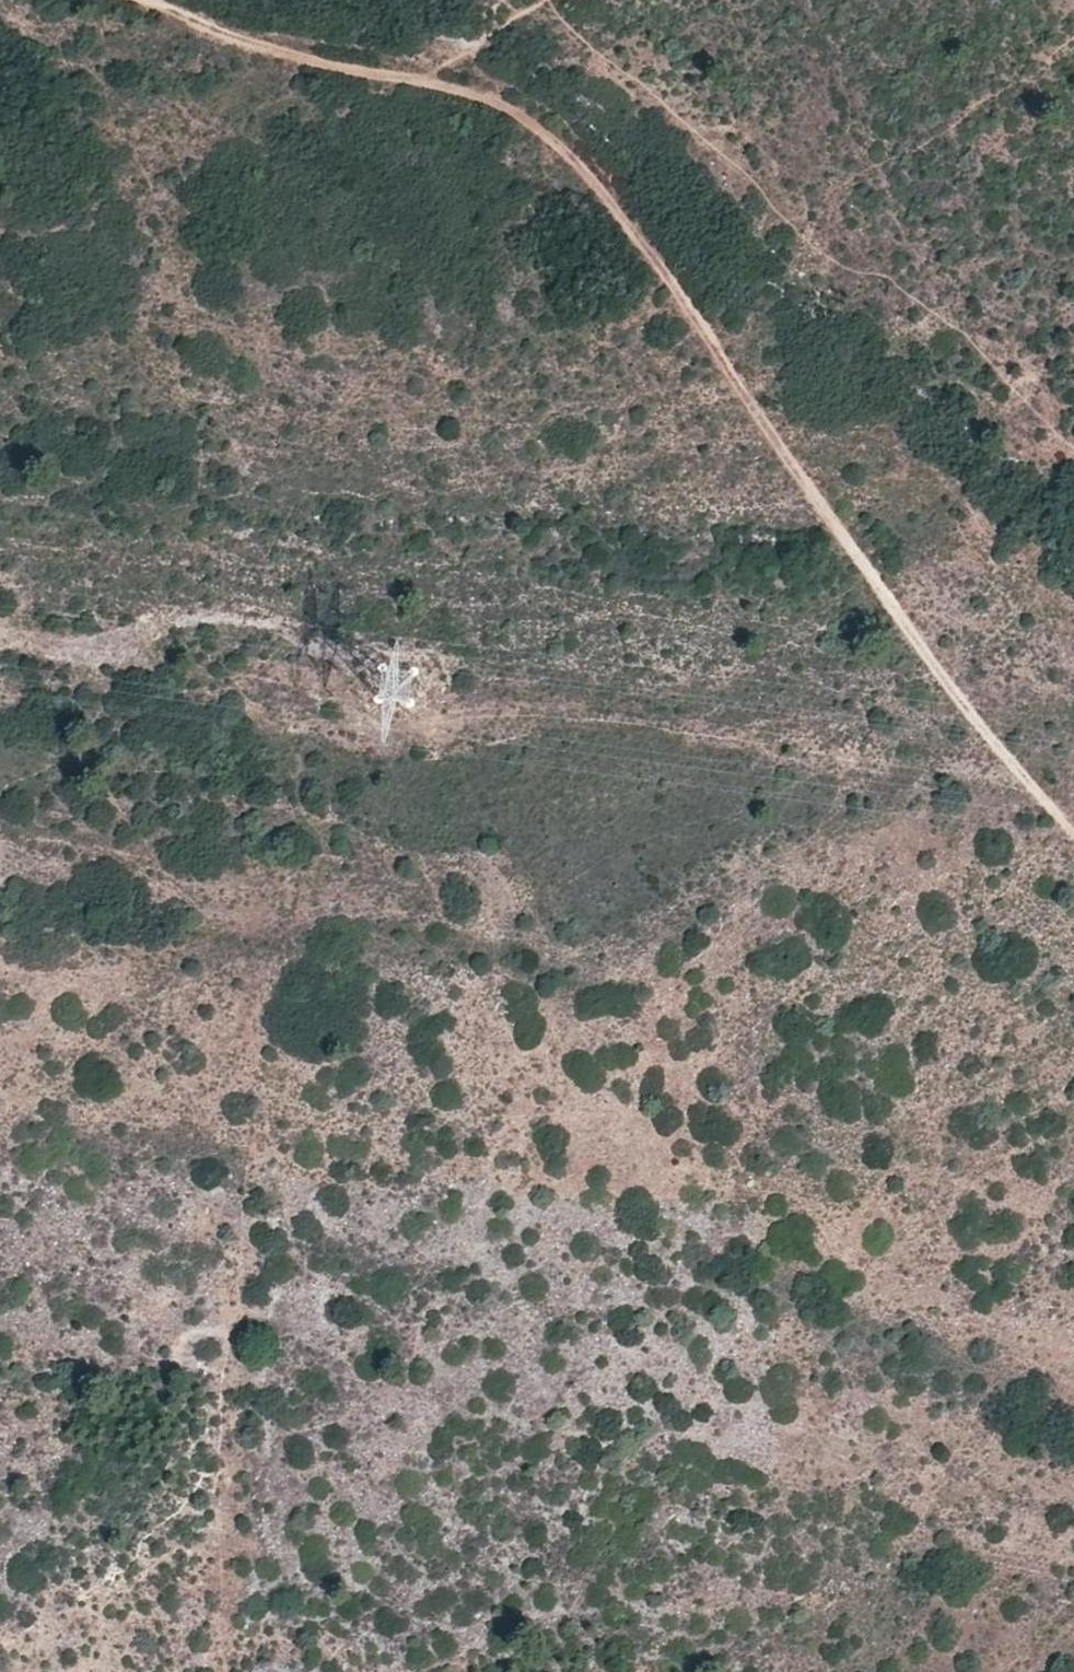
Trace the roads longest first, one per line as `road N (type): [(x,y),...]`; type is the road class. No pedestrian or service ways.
road 1 (track): [(166,0),(216,45),(557,133),(902,623),(1073,827)]

